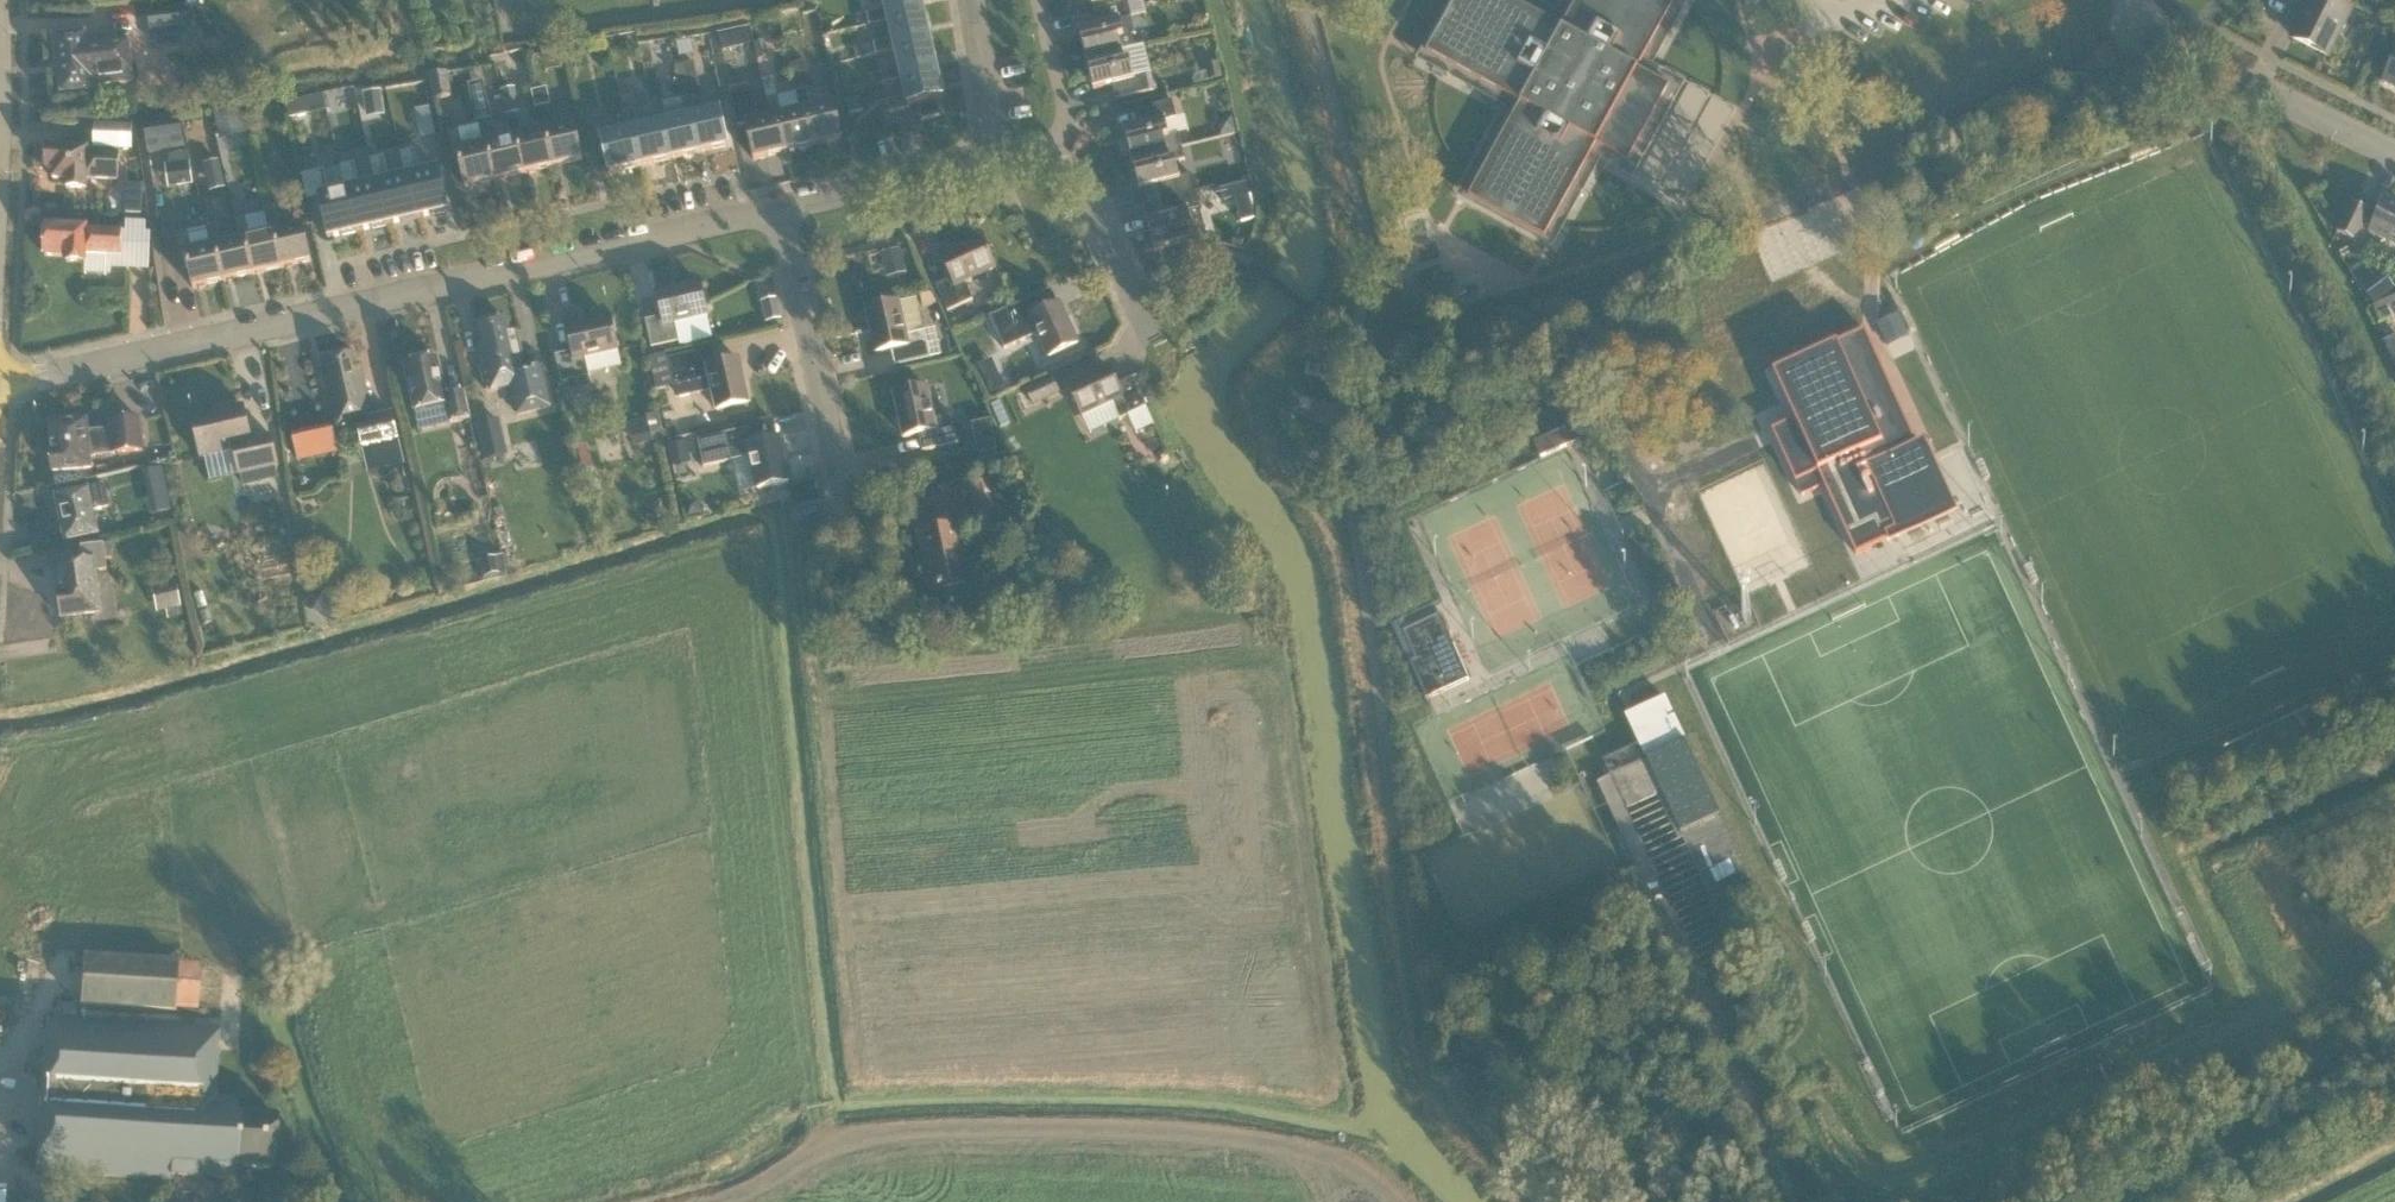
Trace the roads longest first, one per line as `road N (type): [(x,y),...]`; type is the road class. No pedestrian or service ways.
road 1 (residential): [(0,386),(783,209)]
road 2 (track): [(1529,1201),(1453,1116),(1430,1074),(1396,837)]
road 3 (residential): [(849,520),(783,209)]
road 4 (residential): [(2394,154),(2178,45),(2135,0)]
road 5 (track): [(2394,1089),(2133,1201)]
road 6 (residential): [(1150,333),(1090,198),(1045,161),(987,144)]
road 7 (residential): [(783,209),(921,177),(963,163),(987,144)]
road 8 (residential): [(987,144),(991,105),(973,0)]

